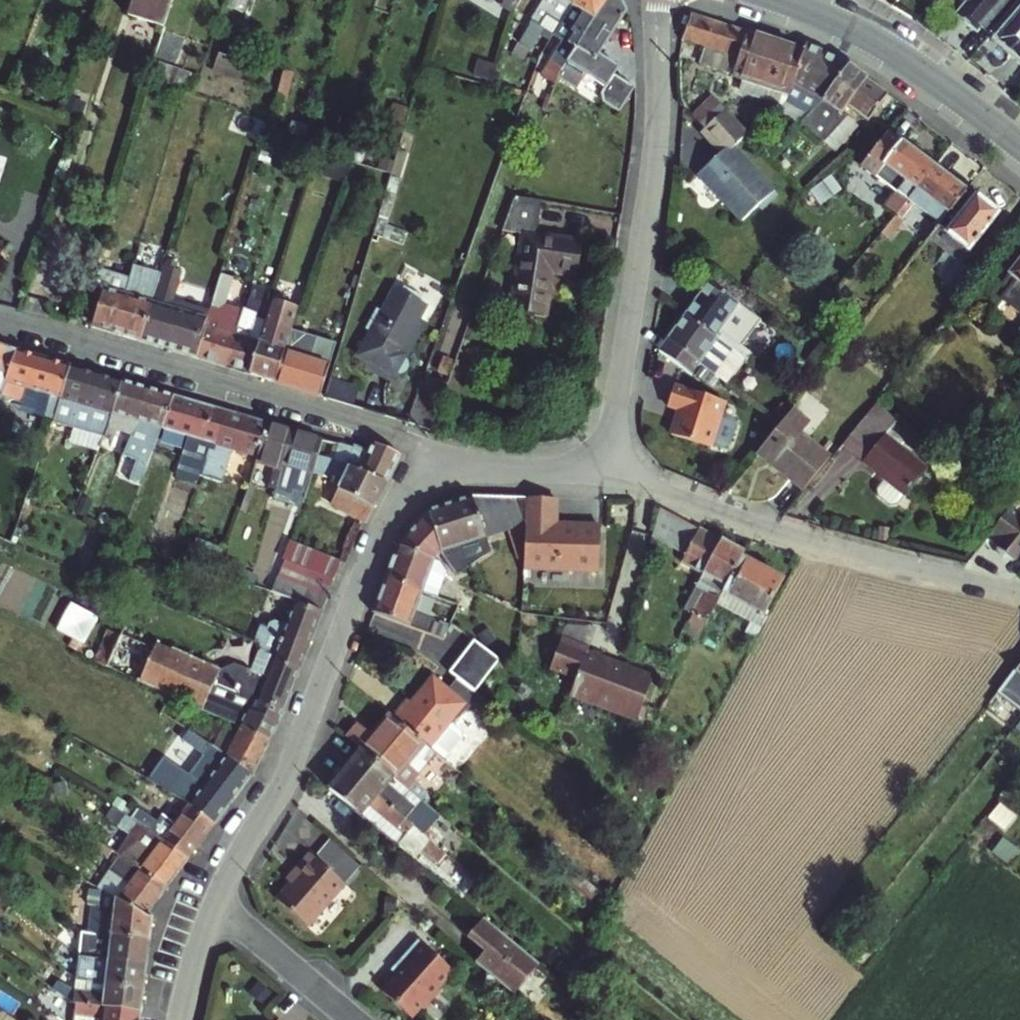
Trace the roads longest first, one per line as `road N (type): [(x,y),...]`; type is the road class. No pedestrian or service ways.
road 1 (residential): [(441,475),(410,493),(387,523),(292,768),(215,903)]
road 2 (residential): [(658,0),(656,150),(608,472)]
road 3 (residential): [(441,475),(414,446),(373,428),(0,323)]
road 4 (residential): [(1019,590),(796,535),(608,472)]
road 5 (secondary): [(777,0),(894,52),(1019,147)]
road 6 (track): [(26,330),(99,104)]
road 7 (residential): [(215,903),(352,1019)]
road 8 (residential): [(608,472),(478,467),(441,475)]
road 9 (residential): [(215,903),(177,1019)]

